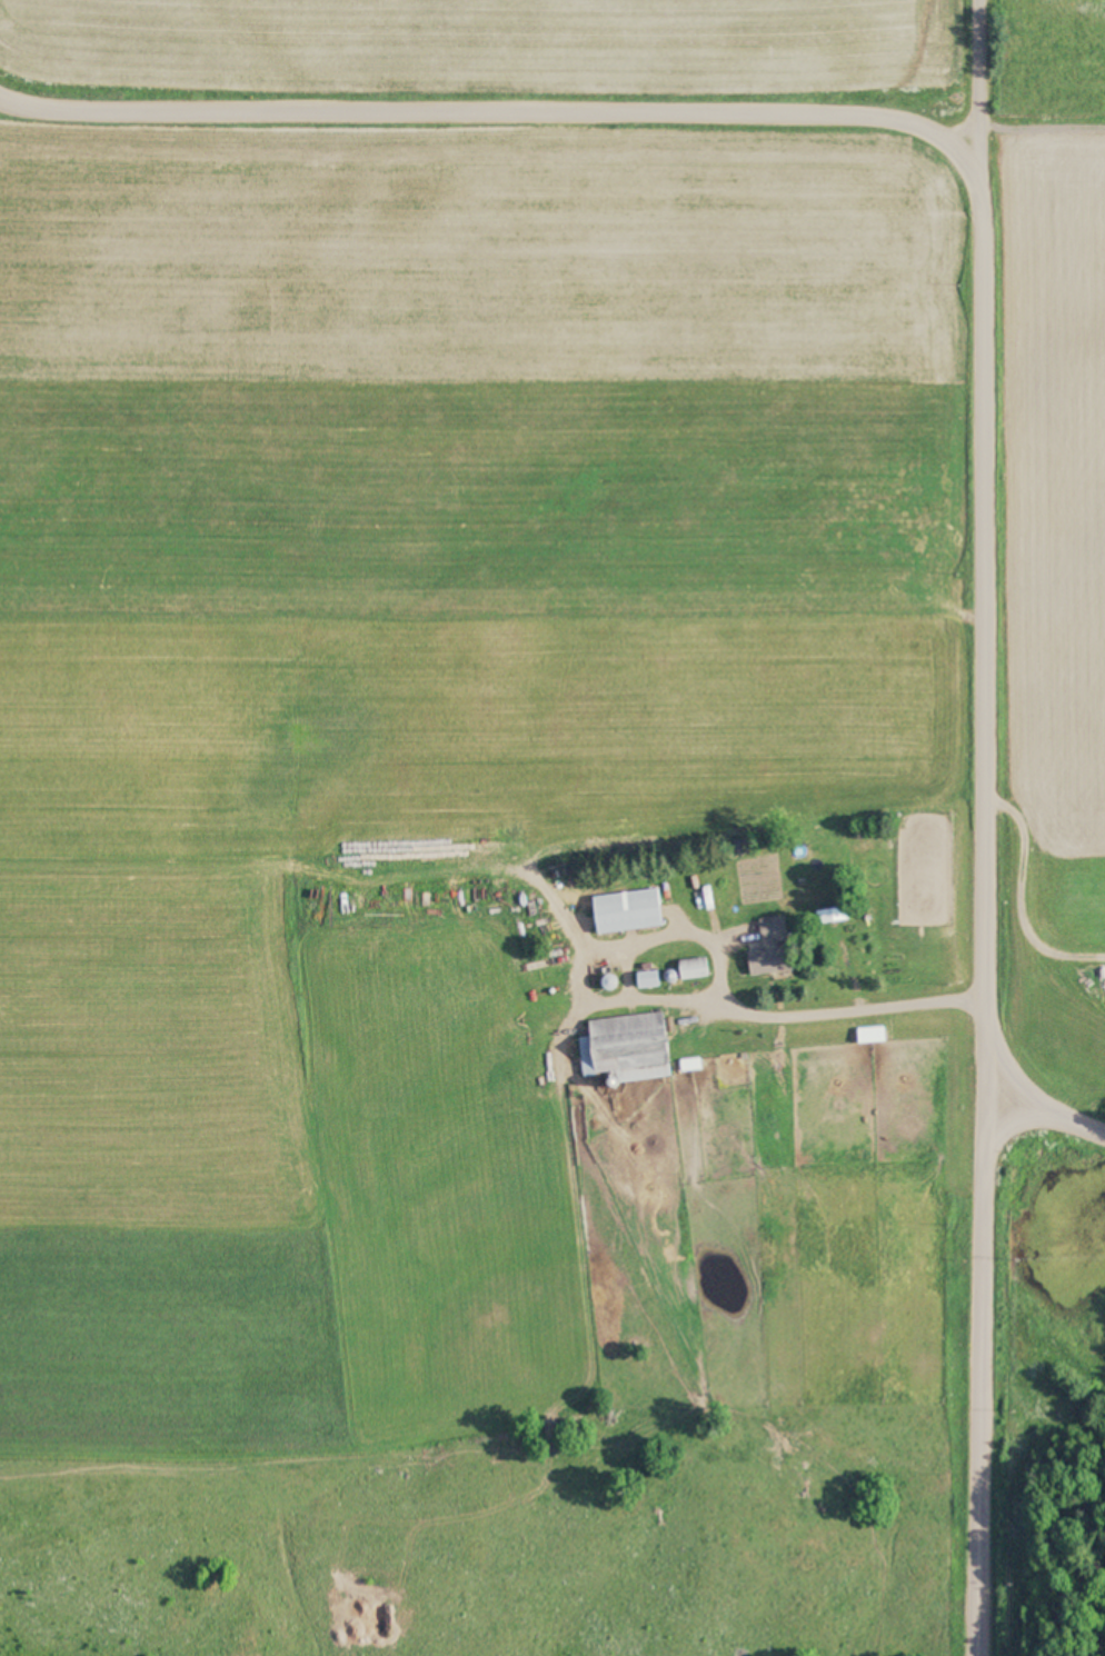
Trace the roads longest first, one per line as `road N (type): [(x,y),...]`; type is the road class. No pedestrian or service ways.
road 1 (residential): [(984,1017),(983,219),(960,154),(895,126),(56,119),(0,112)]
road 2 (residential): [(980,1655),(984,1017)]
road 3 (residential): [(984,1017),(1017,1086),(1061,1120),(1104,1139)]

